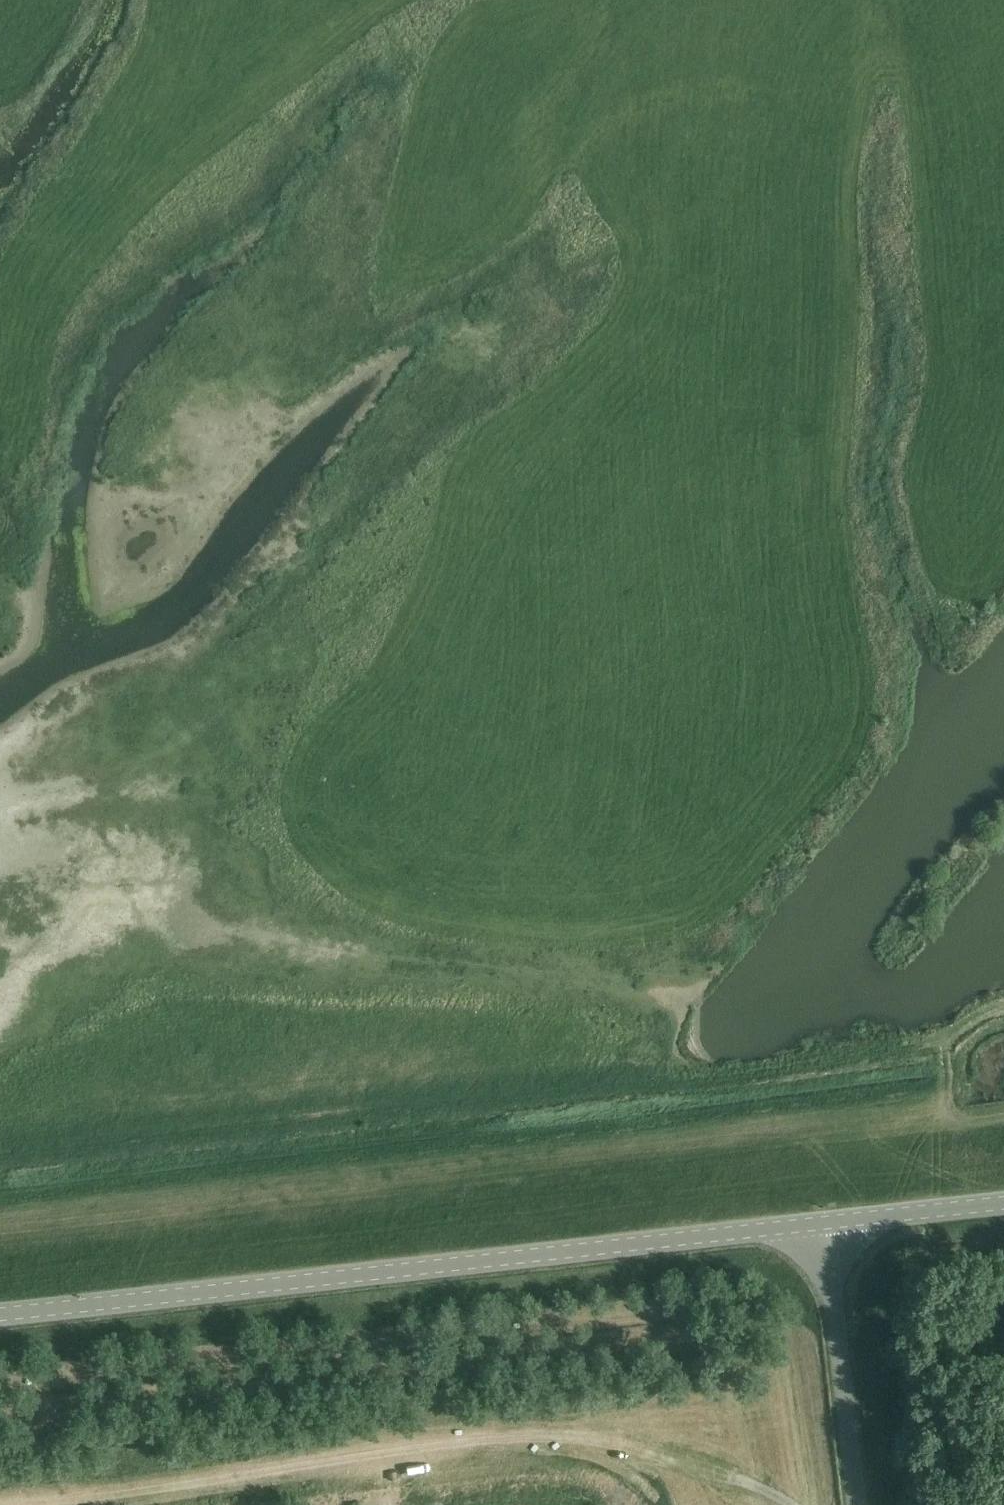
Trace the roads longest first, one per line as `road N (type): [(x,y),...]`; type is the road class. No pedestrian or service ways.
road 1 (tertiary): [(822,1225),(0,1314)]
road 2 (unclassified): [(853,1504),(822,1225)]
road 3 (tertiary): [(822,1225),(1003,1204)]

